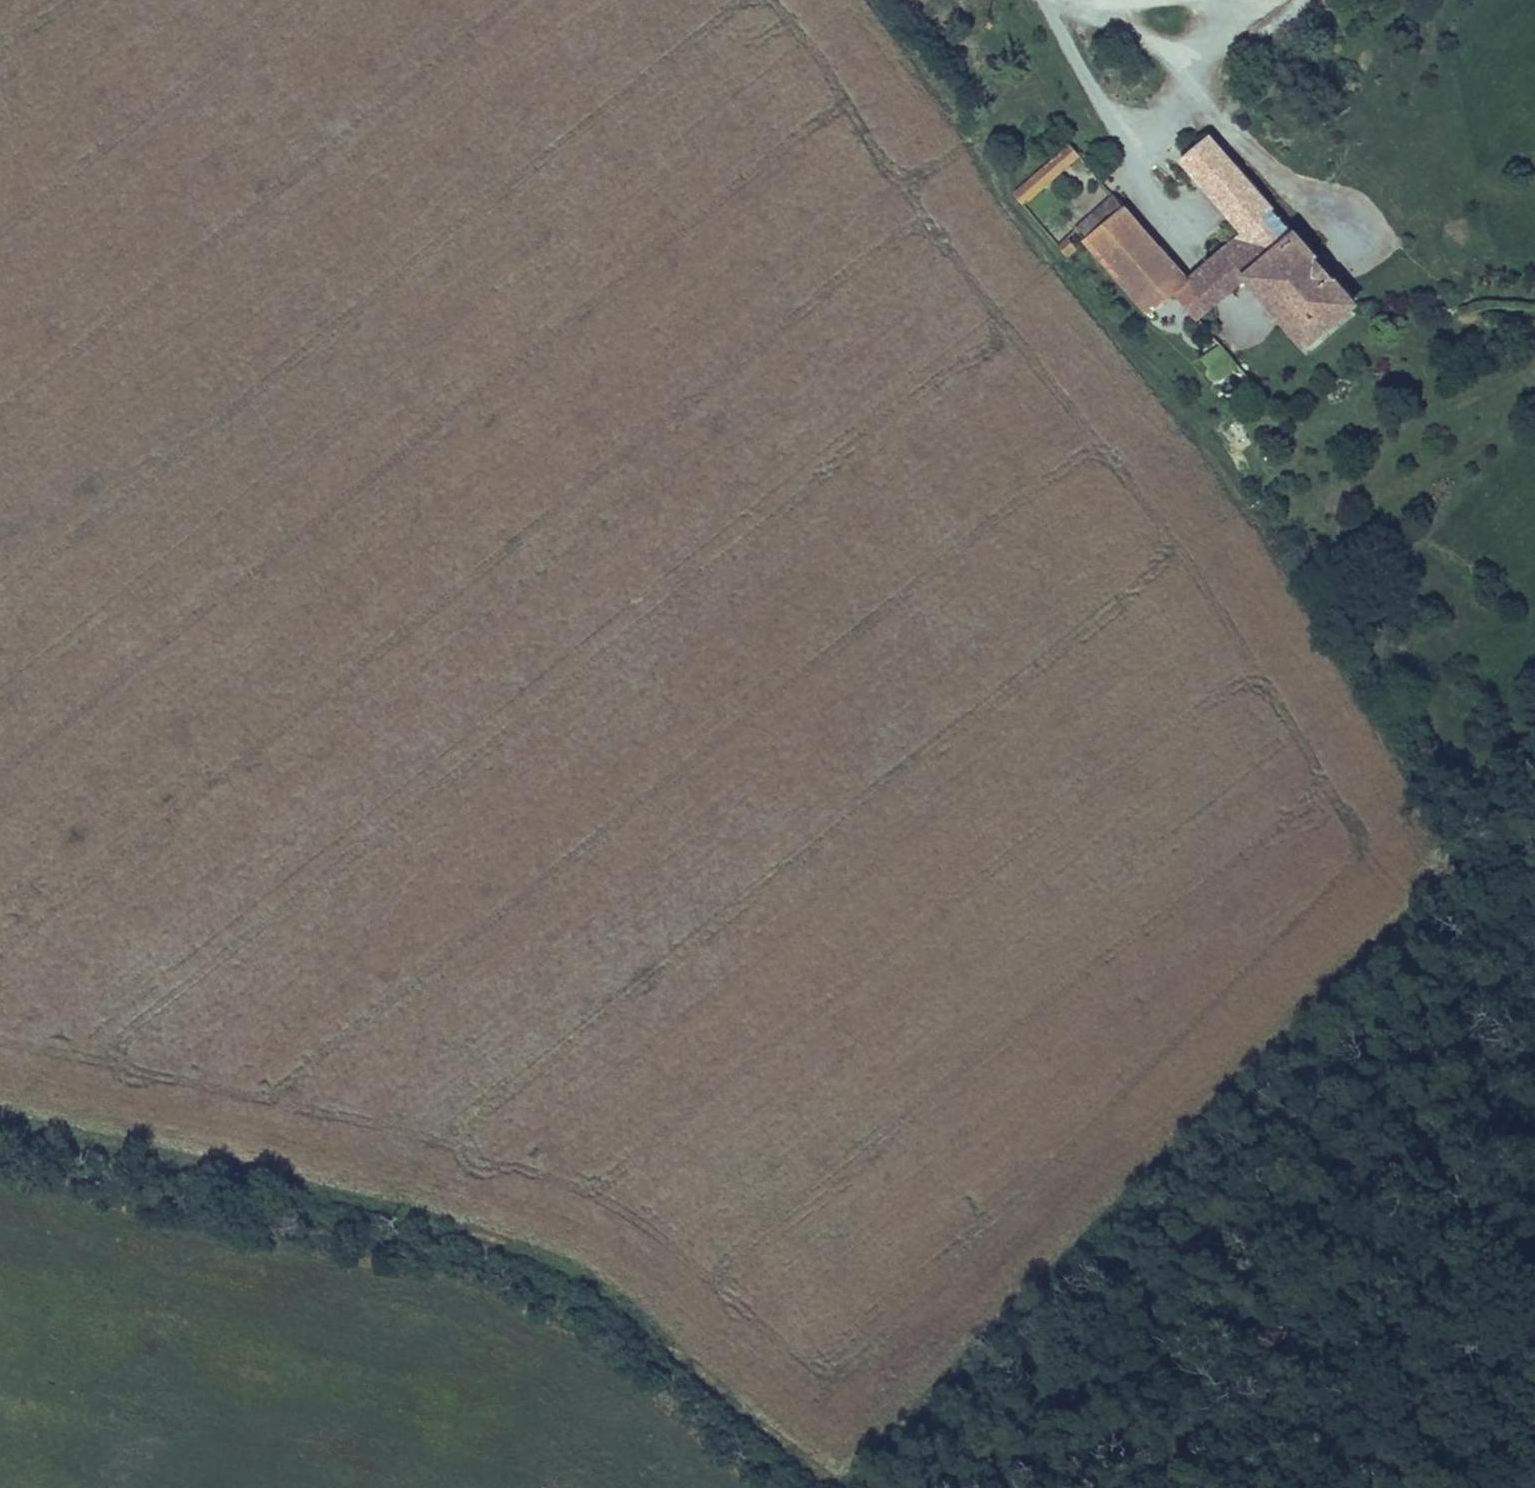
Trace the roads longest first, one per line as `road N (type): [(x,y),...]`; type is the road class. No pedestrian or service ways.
road 1 (track): [(1046,0),(1115,130),(1160,140),(1193,97),(1218,2)]
road 2 (track): [(1072,0),(1221,0)]

